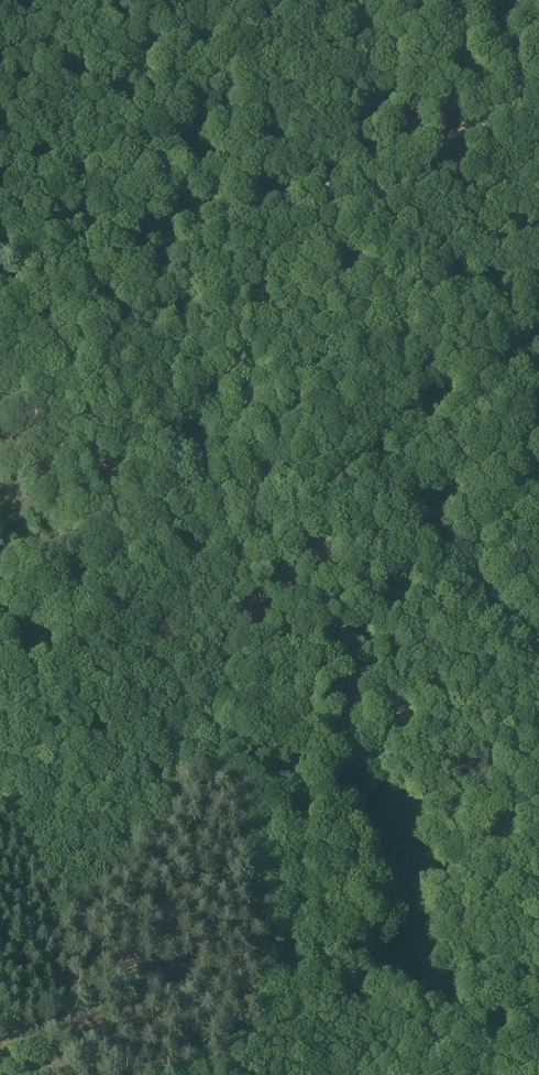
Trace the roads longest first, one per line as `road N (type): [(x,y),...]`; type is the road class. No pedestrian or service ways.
road 1 (track): [(0,395),(375,582),(538,676)]
road 2 (track): [(0,299),(423,151)]
road 3 (track): [(534,475),(423,151)]
road 4 (track): [(538,716),(518,759),(481,1005)]
road 5 (track): [(538,964),(445,1039),(372,1074)]
road 6 (track): [(369,0),(423,151)]
road 7 (track): [(423,151),(538,109)]

